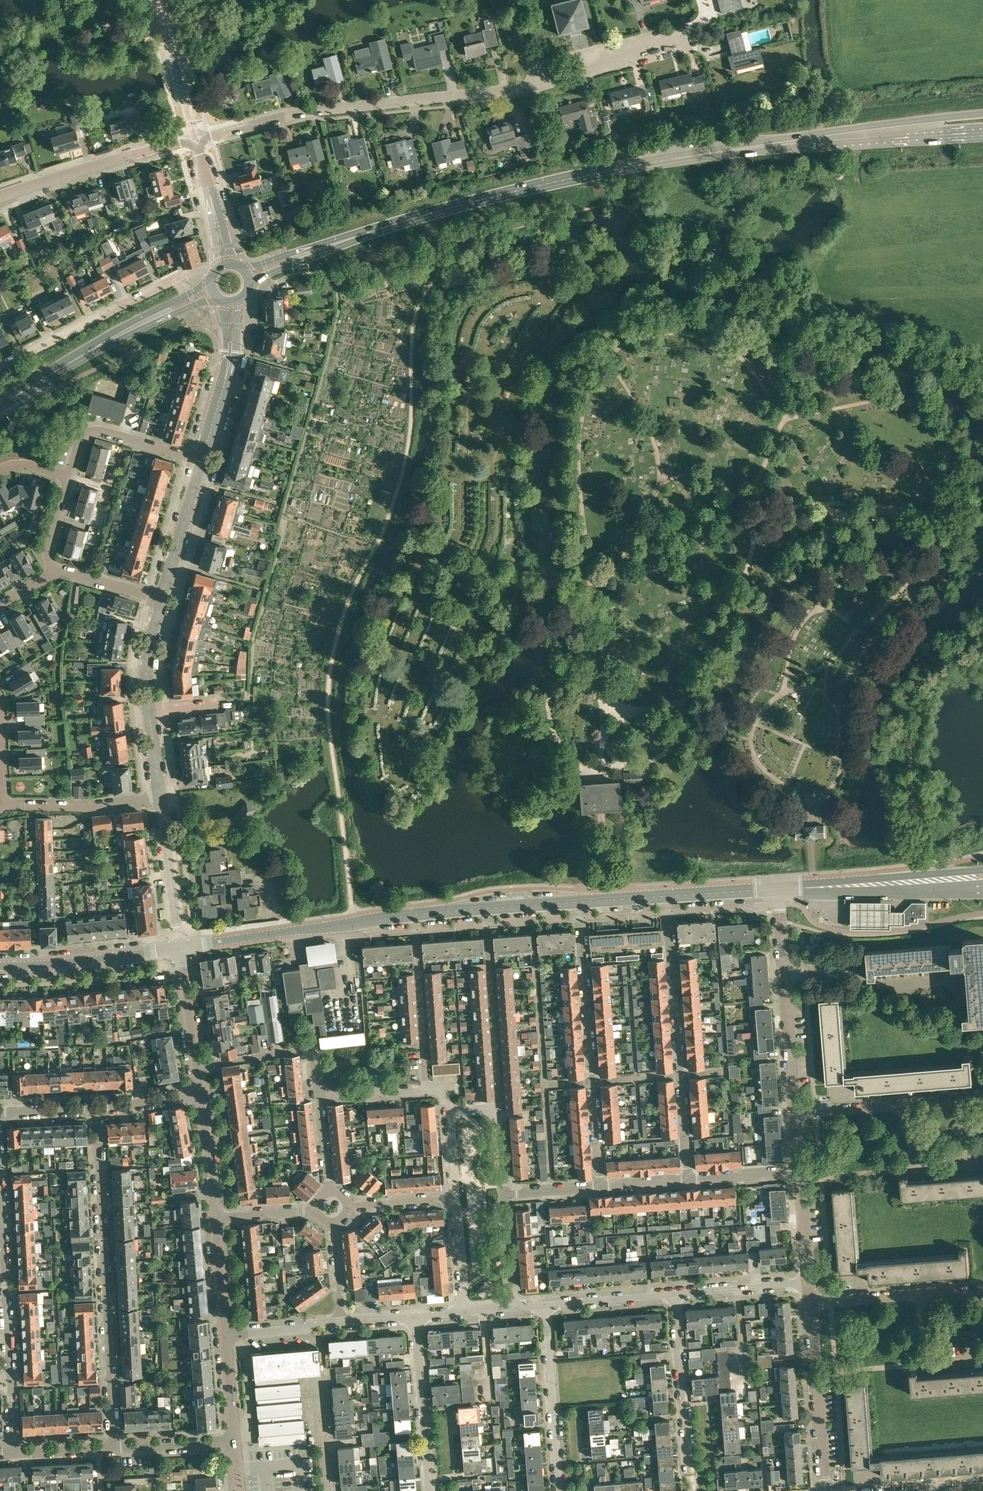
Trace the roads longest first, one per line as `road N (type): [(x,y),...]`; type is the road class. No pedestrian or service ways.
road 1 (residential): [(196,136),(317,110),(523,89),(687,46)]
road 2 (tertiary): [(365,233),(530,187),(768,145)]
road 3 (residential): [(113,1447),(95,1107)]
road 4 (residential): [(667,897),(689,1180)]
road 5 (residential): [(578,903),(600,1186)]
road 6 (residential): [(0,1197),(14,1453)]
road 7 (tertiary): [(982,113),(768,145)]
road 8 (tertiary): [(768,145),(982,132)]
road 9 (residential): [(0,366),(186,275)]
road 10 (residential): [(0,195),(196,136)]
road 11 (residential): [(497,1108),(486,909)]
road 12 (residential): [(691,1490),(675,1295)]
road 13 (residential): [(826,1490),(811,1302)]
road 14 (residential): [(560,1490),(546,1306)]
road 15 (residential): [(179,947),(0,965)]
road 16 (residential): [(414,914),(425,1089)]
road 17 (residential): [(430,1490),(415,1316)]
road 18 (unclassified): [(952,881),(781,890)]
road 19 (residential): [(70,477),(84,434),(94,430),(202,459)]
road 20 (residential): [(318,1094),(309,1050),(197,1067)]
road 21 (residential): [(4,804),(160,798)]
road 22 (residential): [(179,947),(160,798)]
road 23 (residential): [(162,598),(202,459)]
road 24 (residential): [(196,136),(155,0)]
road 25 (residential): [(796,1113),(787,977)]
road 26 (residential): [(675,1295),(809,1283)]
road 27 (residential): [(982,1165),(912,1170),(907,1106)]
road 28 (tertiary): [(210,282),(96,346)]
road 29 (residential): [(546,1306),(675,1295)]
road 30 (unclassified): [(179,947),(307,929)]
road 31 (tertiary): [(96,346),(215,296)]
road 32 (tertiary): [(365,233),(243,268)]
road 33 (tertiary): [(249,282),(365,233)]
road 34 (residential): [(215,1217),(200,1092)]
road 35 (residential): [(925,1294),(930,1364),(982,1360)]
road 36 (residential): [(905,985),(868,987),(843,973),(787,977)]
road 37 (residential): [(197,1067),(179,947)]
road 38 (residential): [(113,1447),(234,1441)]

